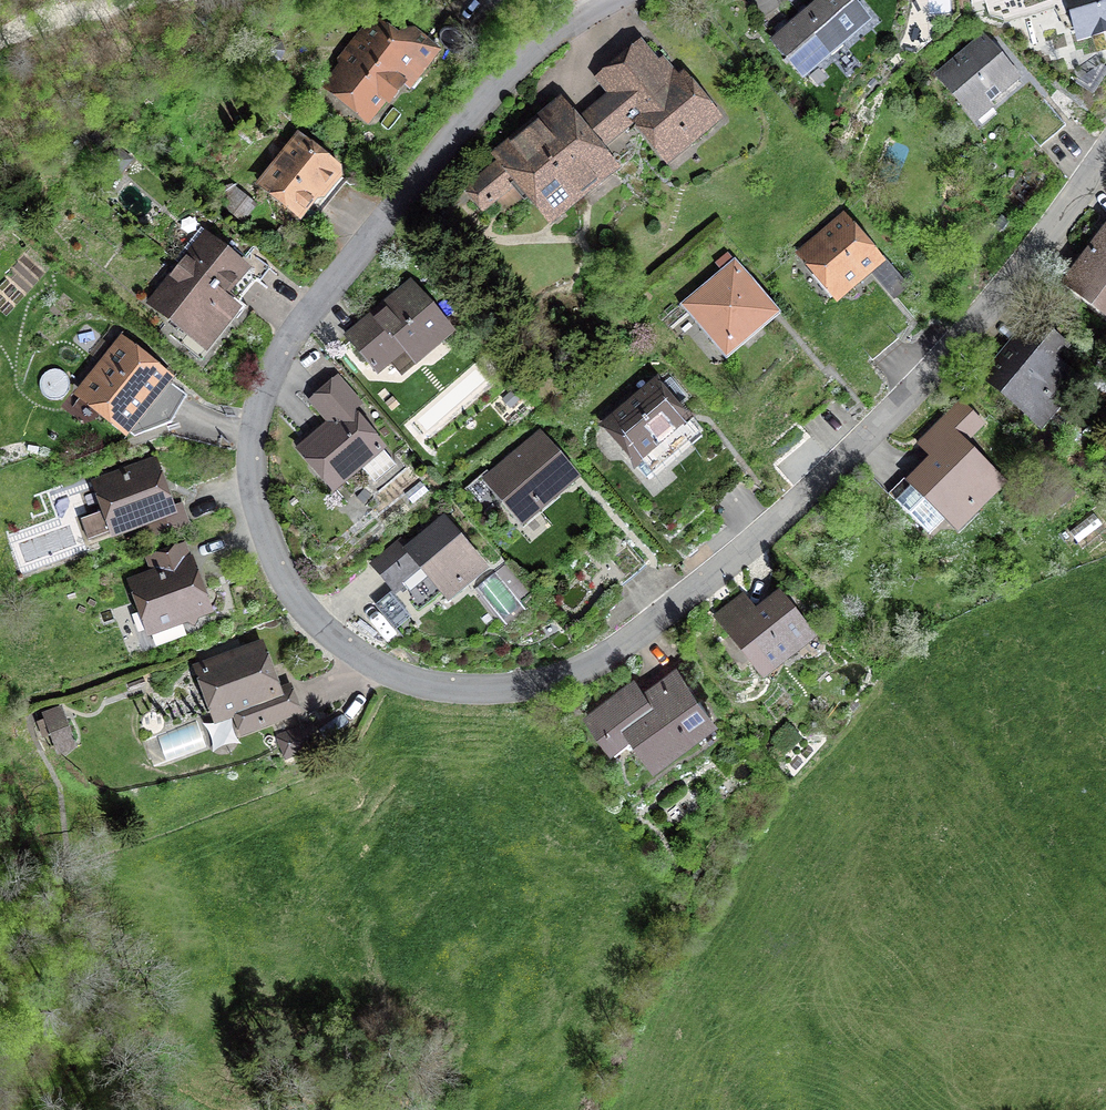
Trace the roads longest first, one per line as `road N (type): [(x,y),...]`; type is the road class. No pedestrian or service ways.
road 1 (residential): [(605,0),(522,59),(482,101),(294,350),(260,428),(256,498),(273,563),(309,618),(351,655),(405,683),(476,695),(556,686),(633,639),(879,424),(1105,150)]
road 2 (track): [(839,752),(1105,982)]
road 3 (track): [(0,31),(136,0)]

